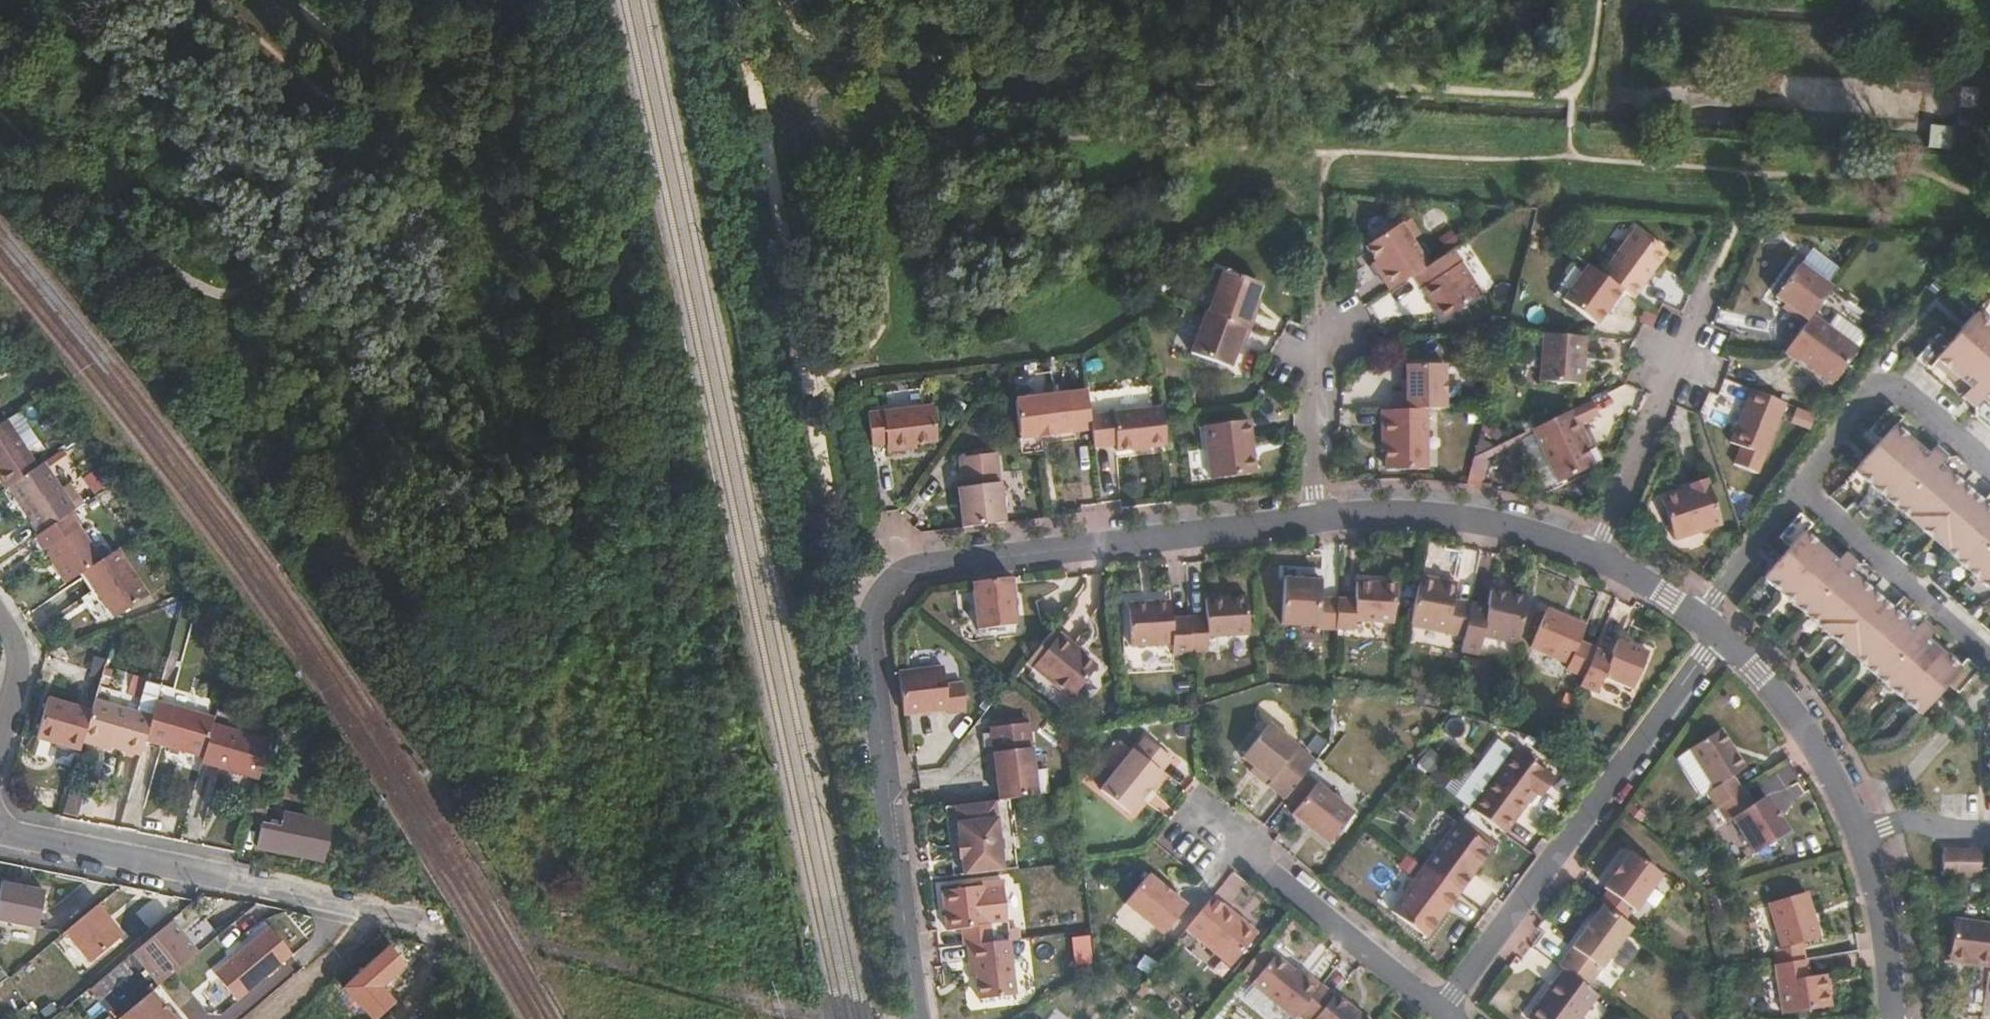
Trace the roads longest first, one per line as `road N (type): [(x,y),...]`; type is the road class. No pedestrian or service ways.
road 1 (residential): [(1314,521),(914,568),(884,588),(868,653),(924,1018)]
road 2 (track): [(1580,92),(870,49),(802,28),(783,0)]
road 3 (track): [(0,109),(106,225),(198,286),(223,294),(269,272),(292,238),(348,139),(362,72)]
road 4 (residential): [(1721,637),(1445,1014)]
road 5 (residential): [(0,833),(450,928)]
road 6 (track): [(817,391),(808,300),(731,0)]
road 7 (residential): [(1445,1014),(1245,853),(1200,831)]
road 8 (residential): [(1595,551),(1482,522),(1314,521)]
road 9 (unclassified): [(525,946),(797,1018)]
road 10 (track): [(817,391),(840,632),(868,653)]
road 11 (residential): [(1989,467),(1904,392),(1870,394),(1798,489)]
road 12 (residential): [(1798,489),(1989,655)]
road 13 (residential): [(1861,836),(1821,750),(1721,637)]
road 14 (residential): [(1682,354),(1595,551)]
road 15 (residential): [(1893,1018),(1861,836)]
road 16 (residential): [(1323,347),(1314,521)]
road 17 (residential): [(1798,489),(1703,616)]
road 18 (residential): [(1861,836),(1889,824),(1989,836)]
road 19 (residential): [(1703,616),(1595,551)]
road 20 (residential): [(0,622),(21,655),(0,735)]

